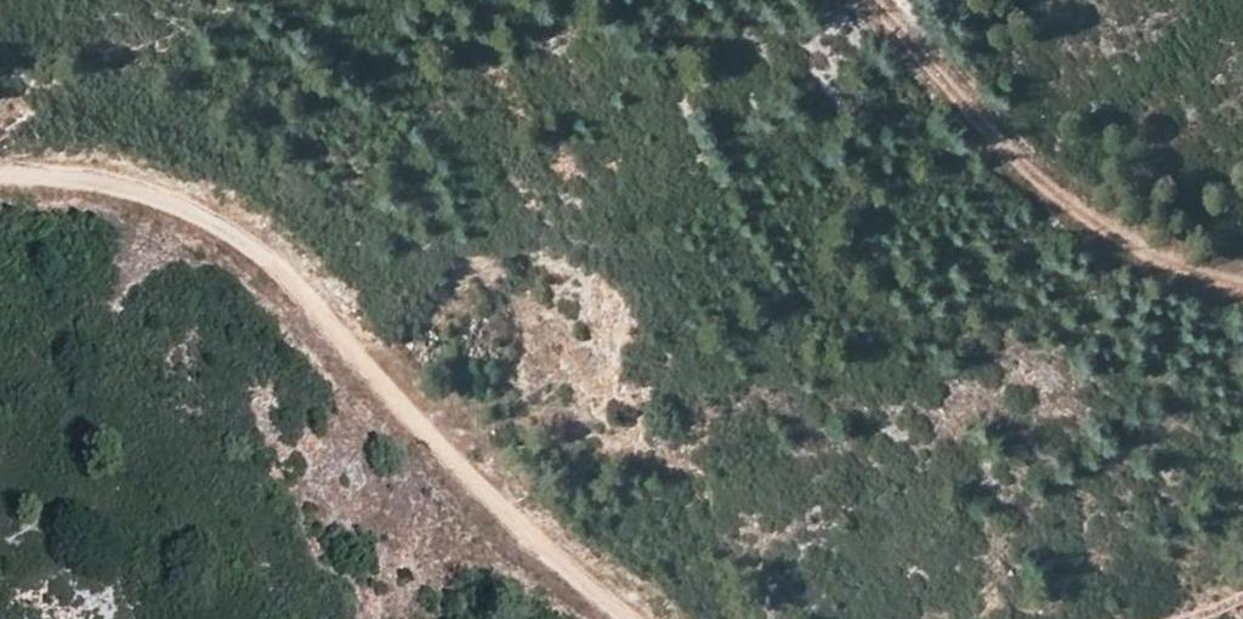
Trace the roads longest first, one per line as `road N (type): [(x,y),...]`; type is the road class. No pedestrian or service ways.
road 1 (track): [(657,618),(439,411),(290,250),(0,187)]
road 2 (track): [(858,0),(1047,191),(1179,271),(1242,290)]

